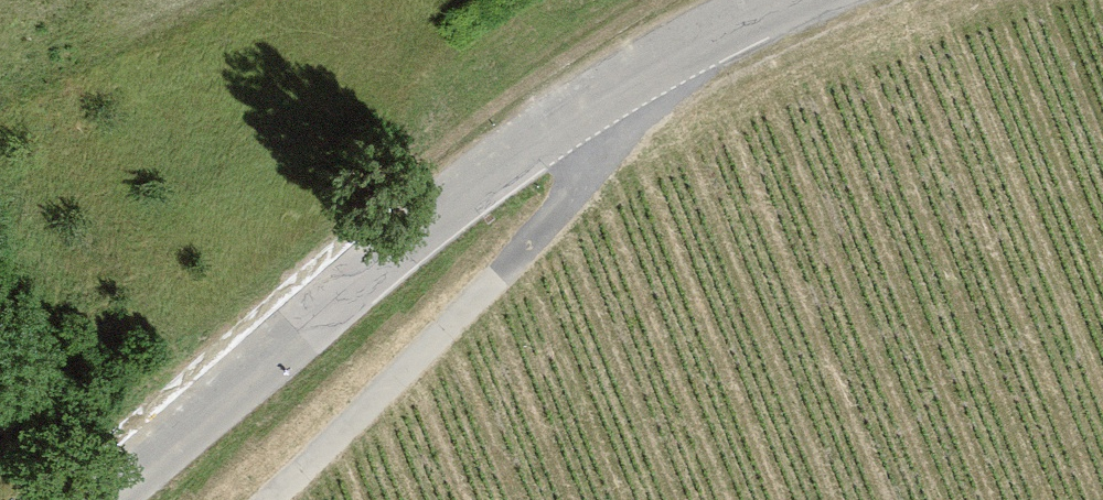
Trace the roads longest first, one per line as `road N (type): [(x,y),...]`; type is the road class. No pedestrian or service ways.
road 1 (tertiary): [(131,499),(324,305),(468,183),(637,66),(782,0)]
road 2 (track): [(271,499),(614,142),(637,66)]

